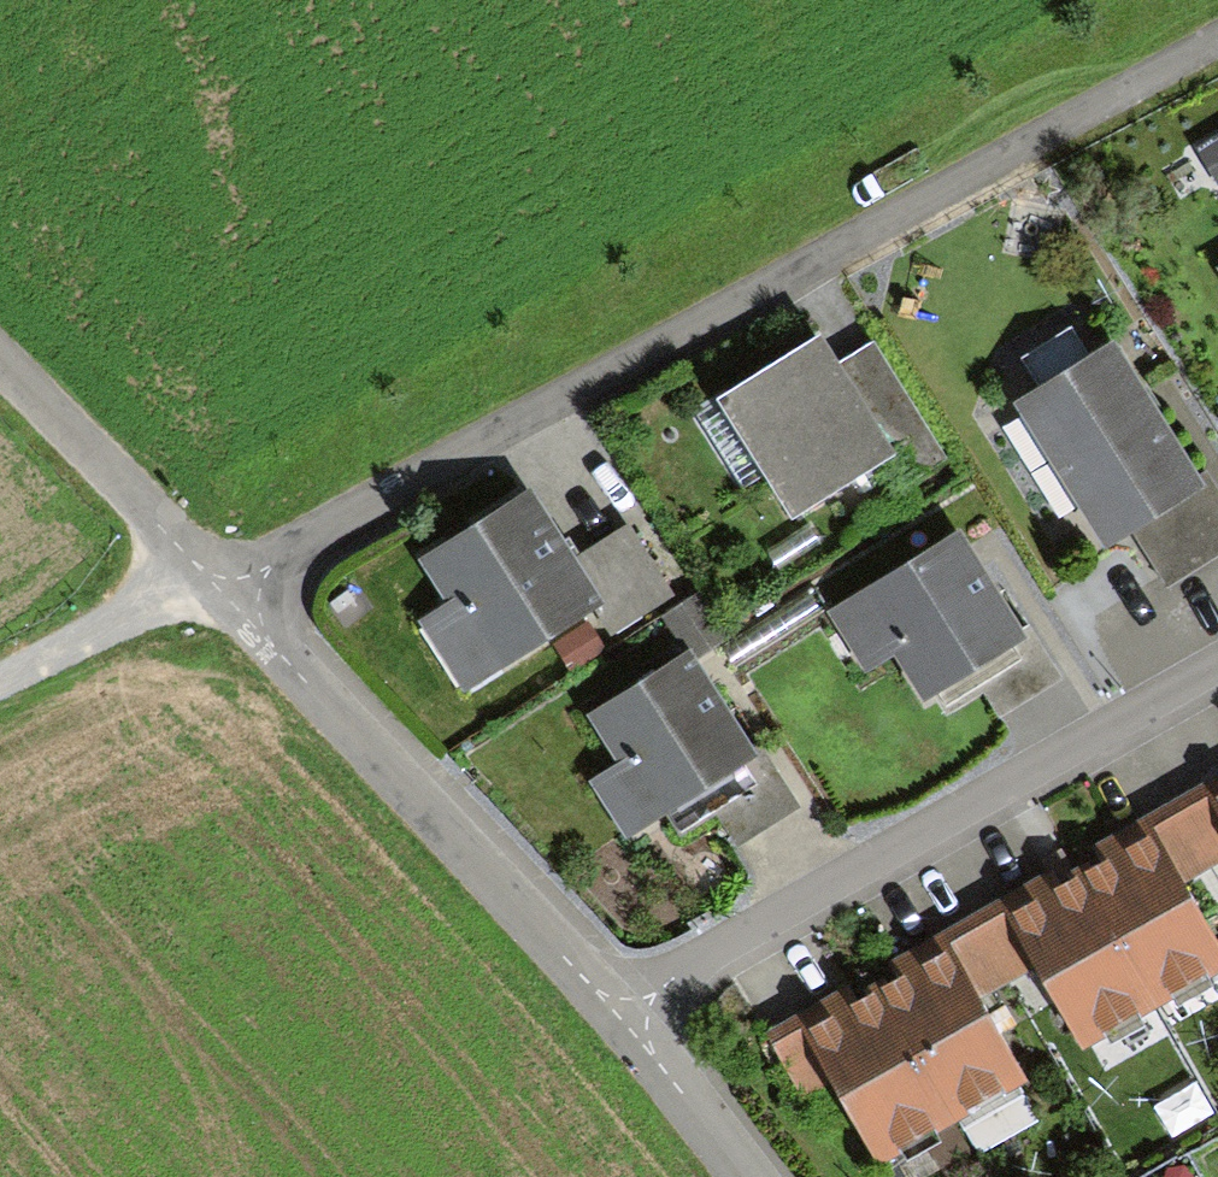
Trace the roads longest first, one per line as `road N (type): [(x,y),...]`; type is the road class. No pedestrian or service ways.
road 1 (residential): [(1217,35),(222,581)]
road 2 (residential): [(620,1015),(1217,673)]
road 3 (unclassified): [(620,1015),(222,581)]
road 4 (unclassified): [(222,581),(0,369)]
road 5 (track): [(222,581),(0,692)]
road 6 (unclassified): [(741,1176),(620,1015)]

